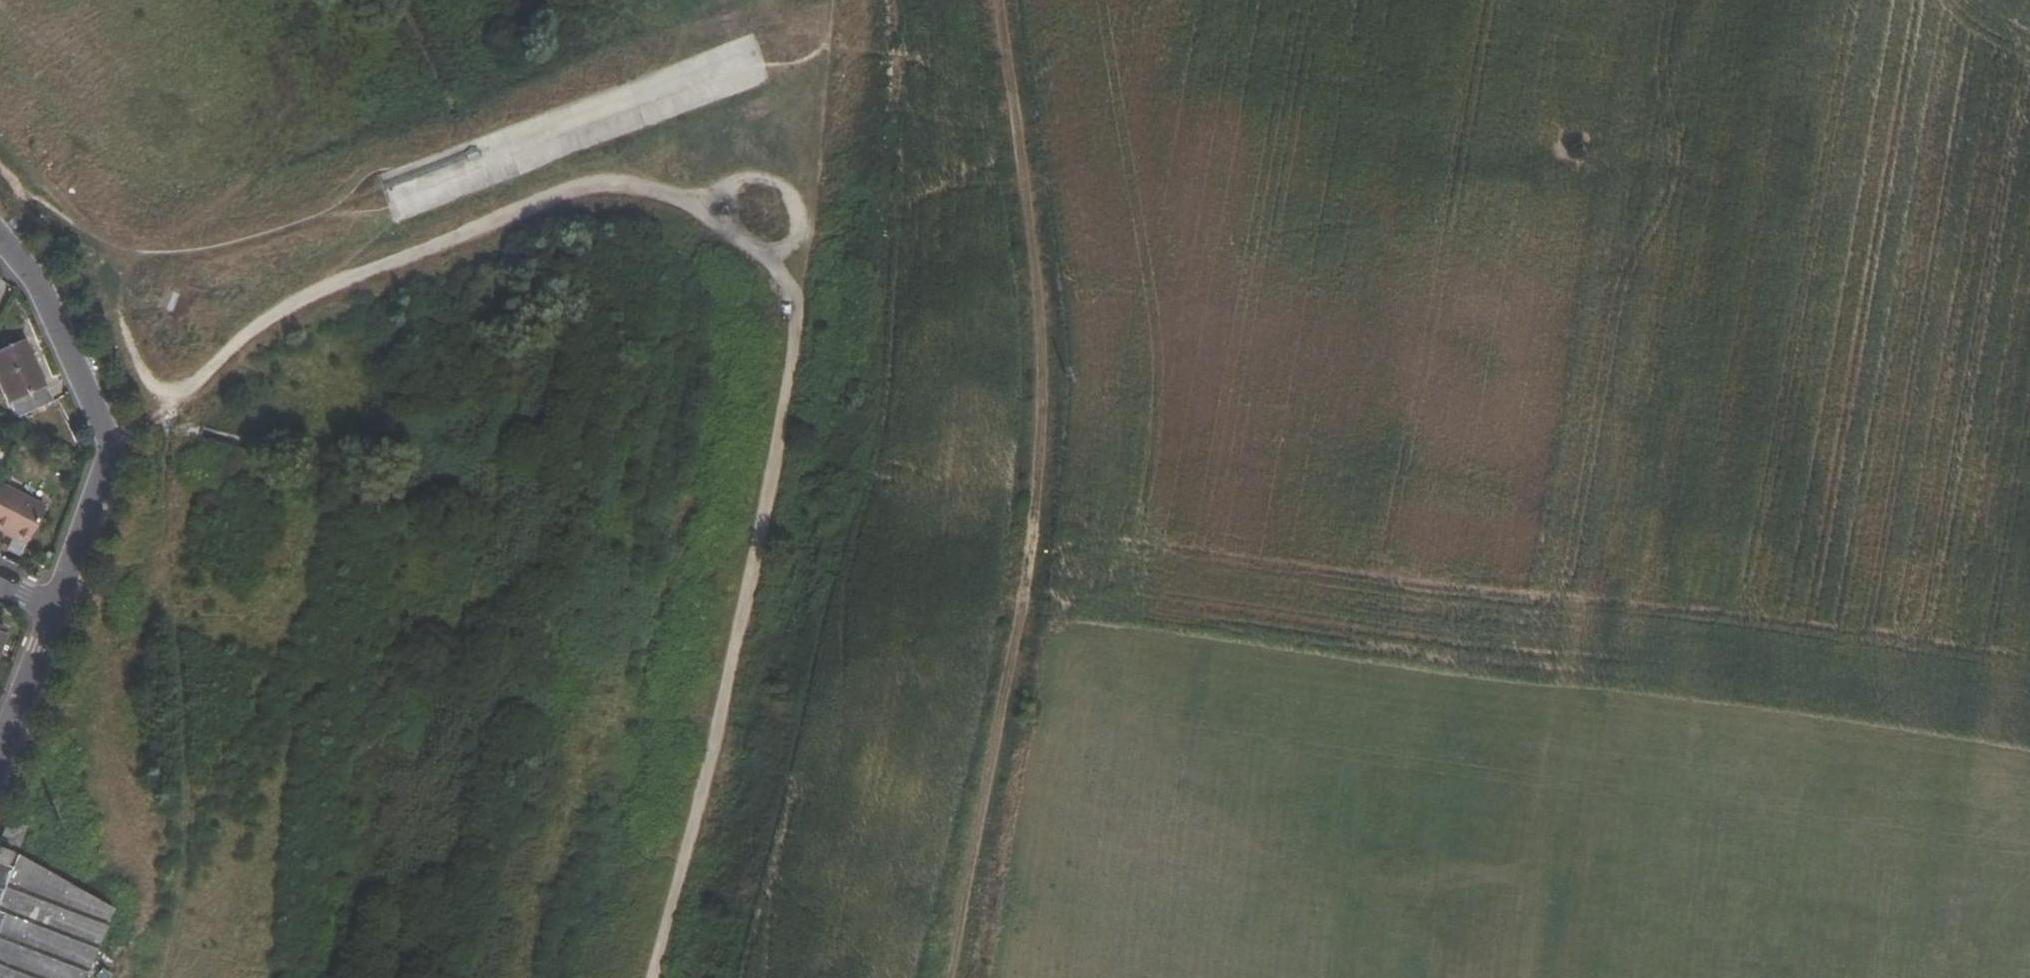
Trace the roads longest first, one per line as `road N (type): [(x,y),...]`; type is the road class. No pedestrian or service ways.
road 1 (track): [(999,0),(1041,322),(1041,475),(1018,640),(948,977)]
road 2 (residential): [(52,609),(109,453),(66,344),(0,238)]
road 3 (residential): [(0,756),(52,609)]

